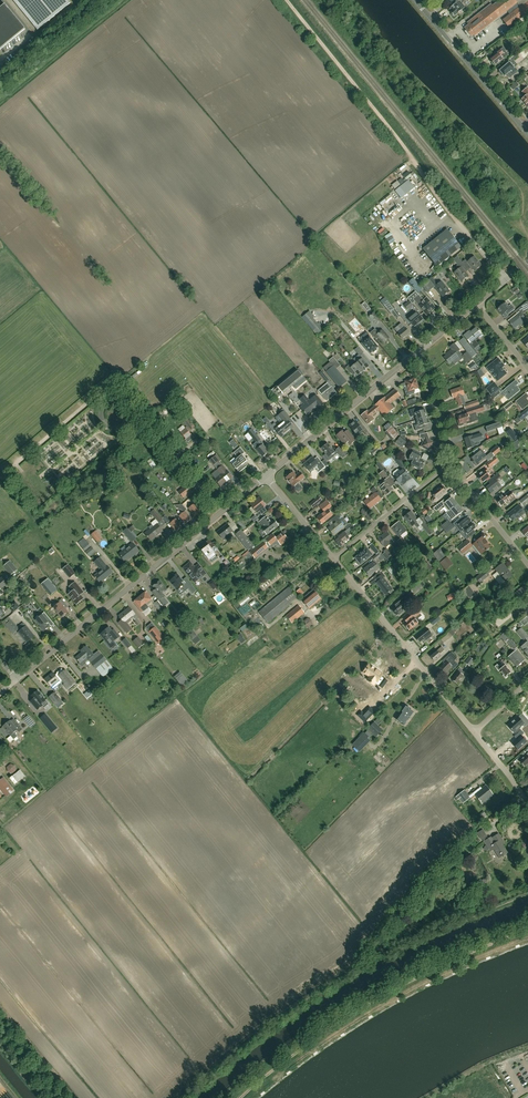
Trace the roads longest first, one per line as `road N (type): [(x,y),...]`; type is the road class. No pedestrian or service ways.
road 1 (track): [(527,931),(390,992),(240,1097)]
road 2 (track): [(458,221),(286,0)]
road 3 (tertiary): [(17,679),(221,513)]
road 4 (residential): [(334,558),(474,732)]
road 5 (tertiary): [(266,476),(419,350)]
road 6 (tertiary): [(522,127),(415,0)]
road 7 (residential): [(221,513),(121,391)]
road 8 (residential): [(334,558),(451,467)]
road 9 (residential): [(527,564),(451,467)]
road 10 (residential): [(451,467),(419,350)]

